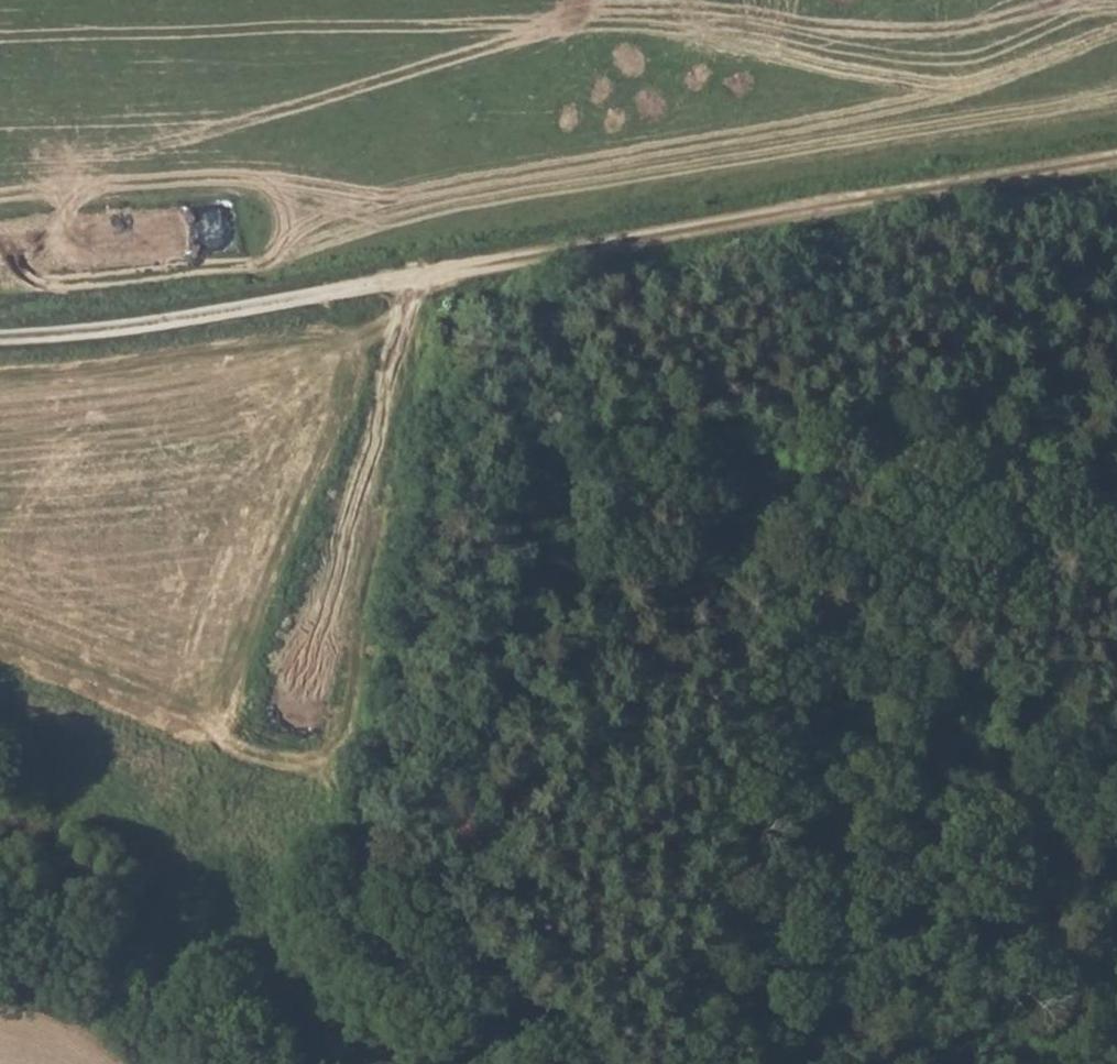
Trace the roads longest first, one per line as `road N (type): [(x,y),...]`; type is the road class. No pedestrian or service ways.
road 1 (track): [(0,333),(80,331),(1116,157)]

